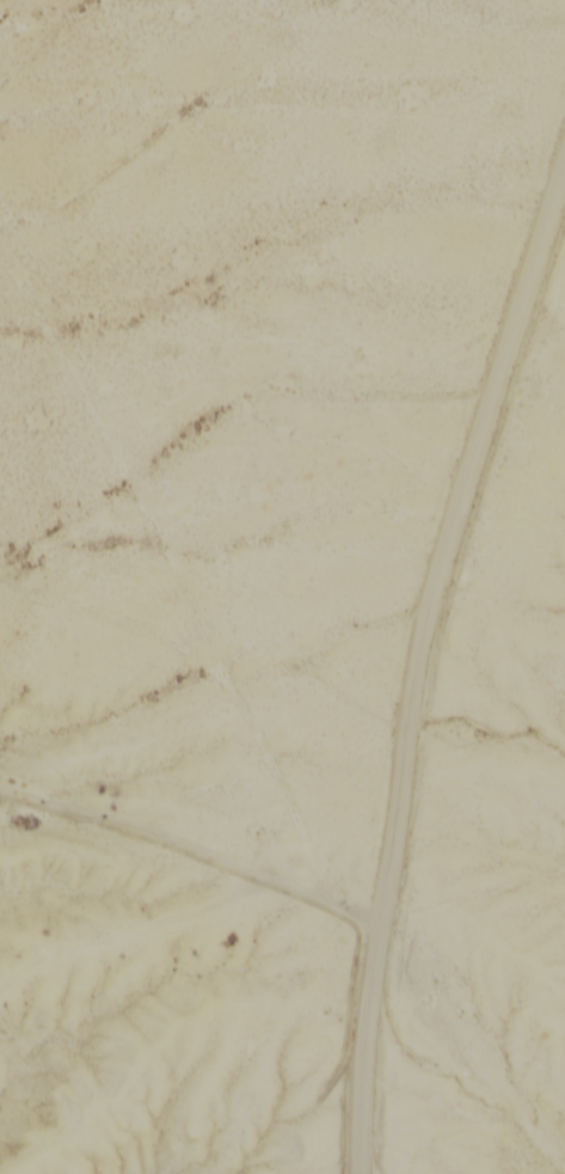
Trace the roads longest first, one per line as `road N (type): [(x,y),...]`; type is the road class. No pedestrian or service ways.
road 1 (tertiary): [(405,727),(432,585),(564,158)]
road 2 (track): [(0,206),(220,681)]
road 3 (tertiary): [(366,1173),(376,922),(405,727)]
road 4 (track): [(376,922),(146,828),(0,791)]
road 5 (track): [(333,905),(220,681)]
road 6 (track): [(220,681),(170,646),(88,610),(0,587)]

